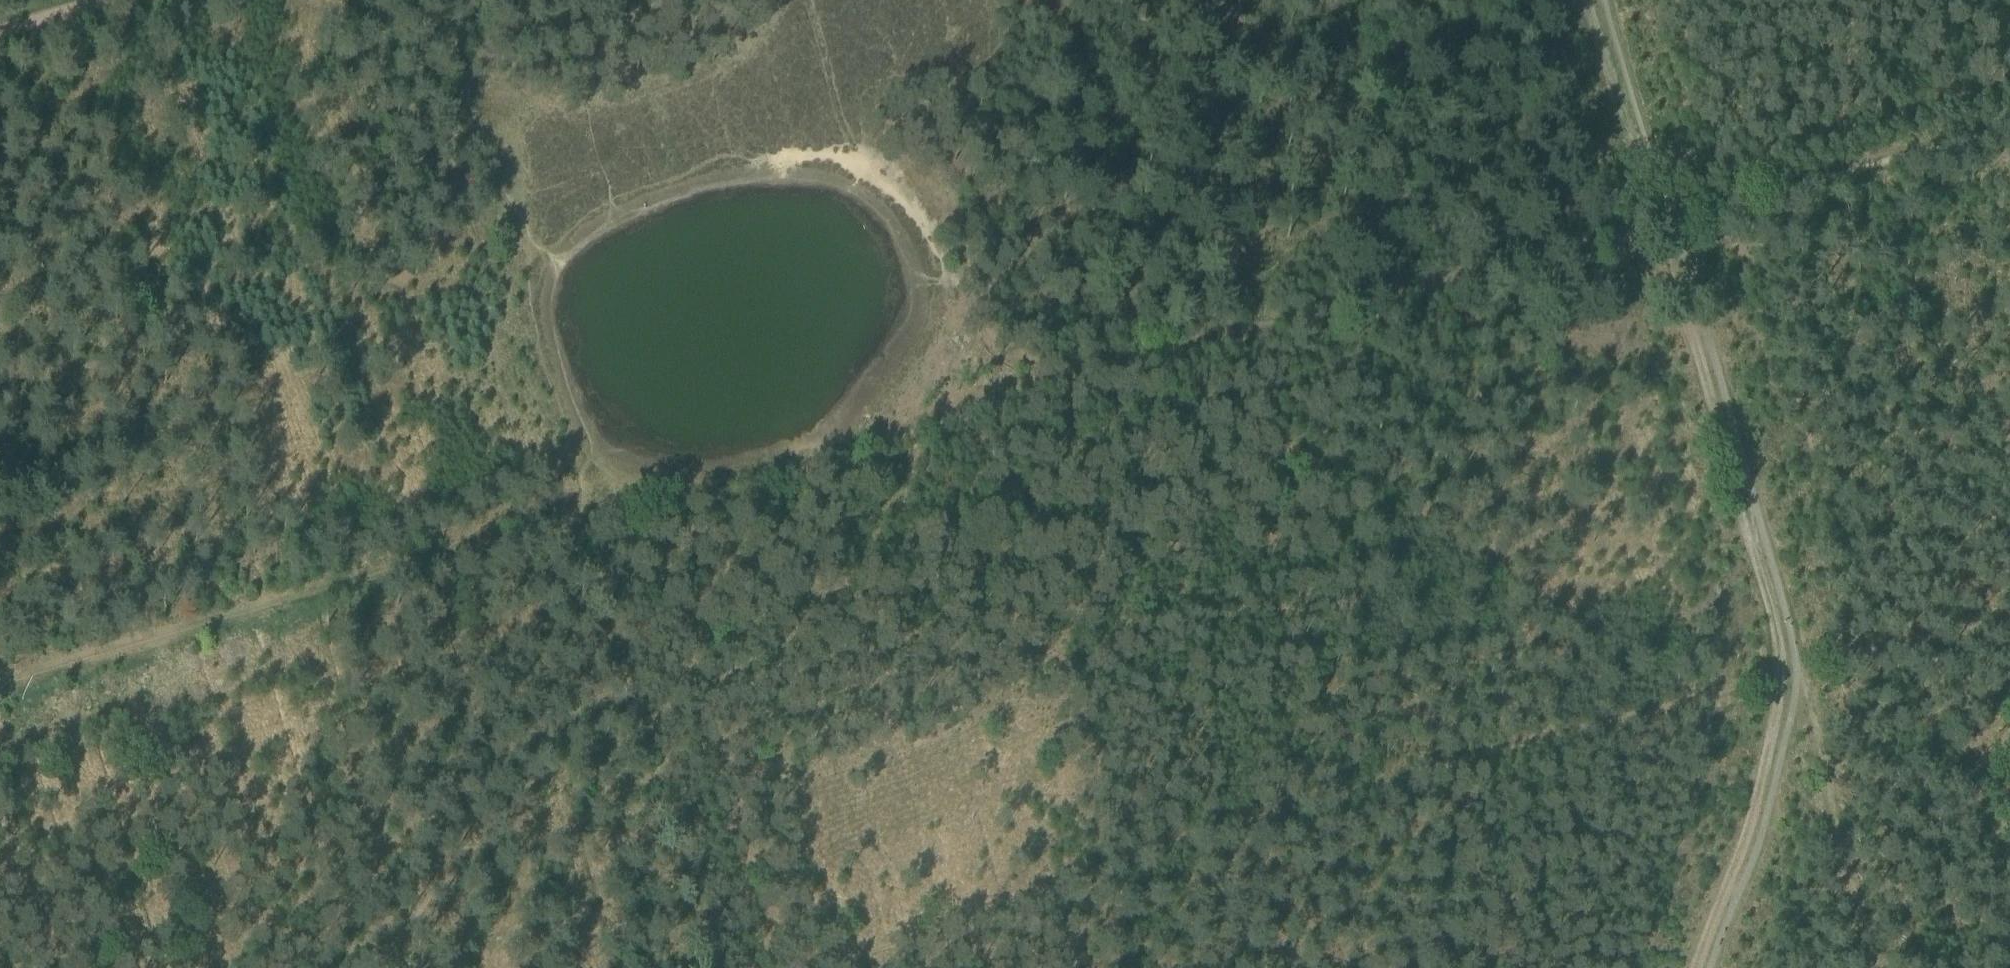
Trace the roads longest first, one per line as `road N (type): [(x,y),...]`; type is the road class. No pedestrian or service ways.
road 1 (track): [(1664,224),(803,468)]

